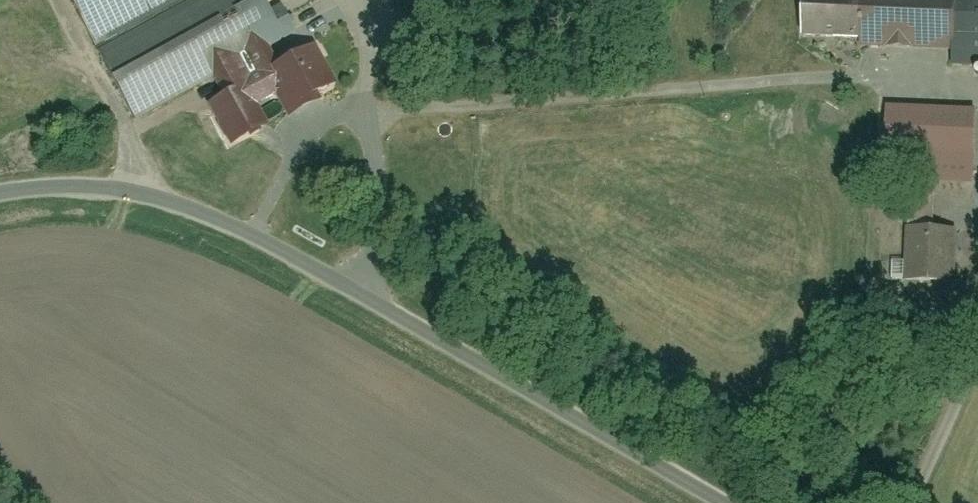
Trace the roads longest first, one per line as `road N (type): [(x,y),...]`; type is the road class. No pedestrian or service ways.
road 1 (residential): [(0,185),(102,184),(256,237),(710,502)]
road 2 (track): [(917,502),(977,375)]

